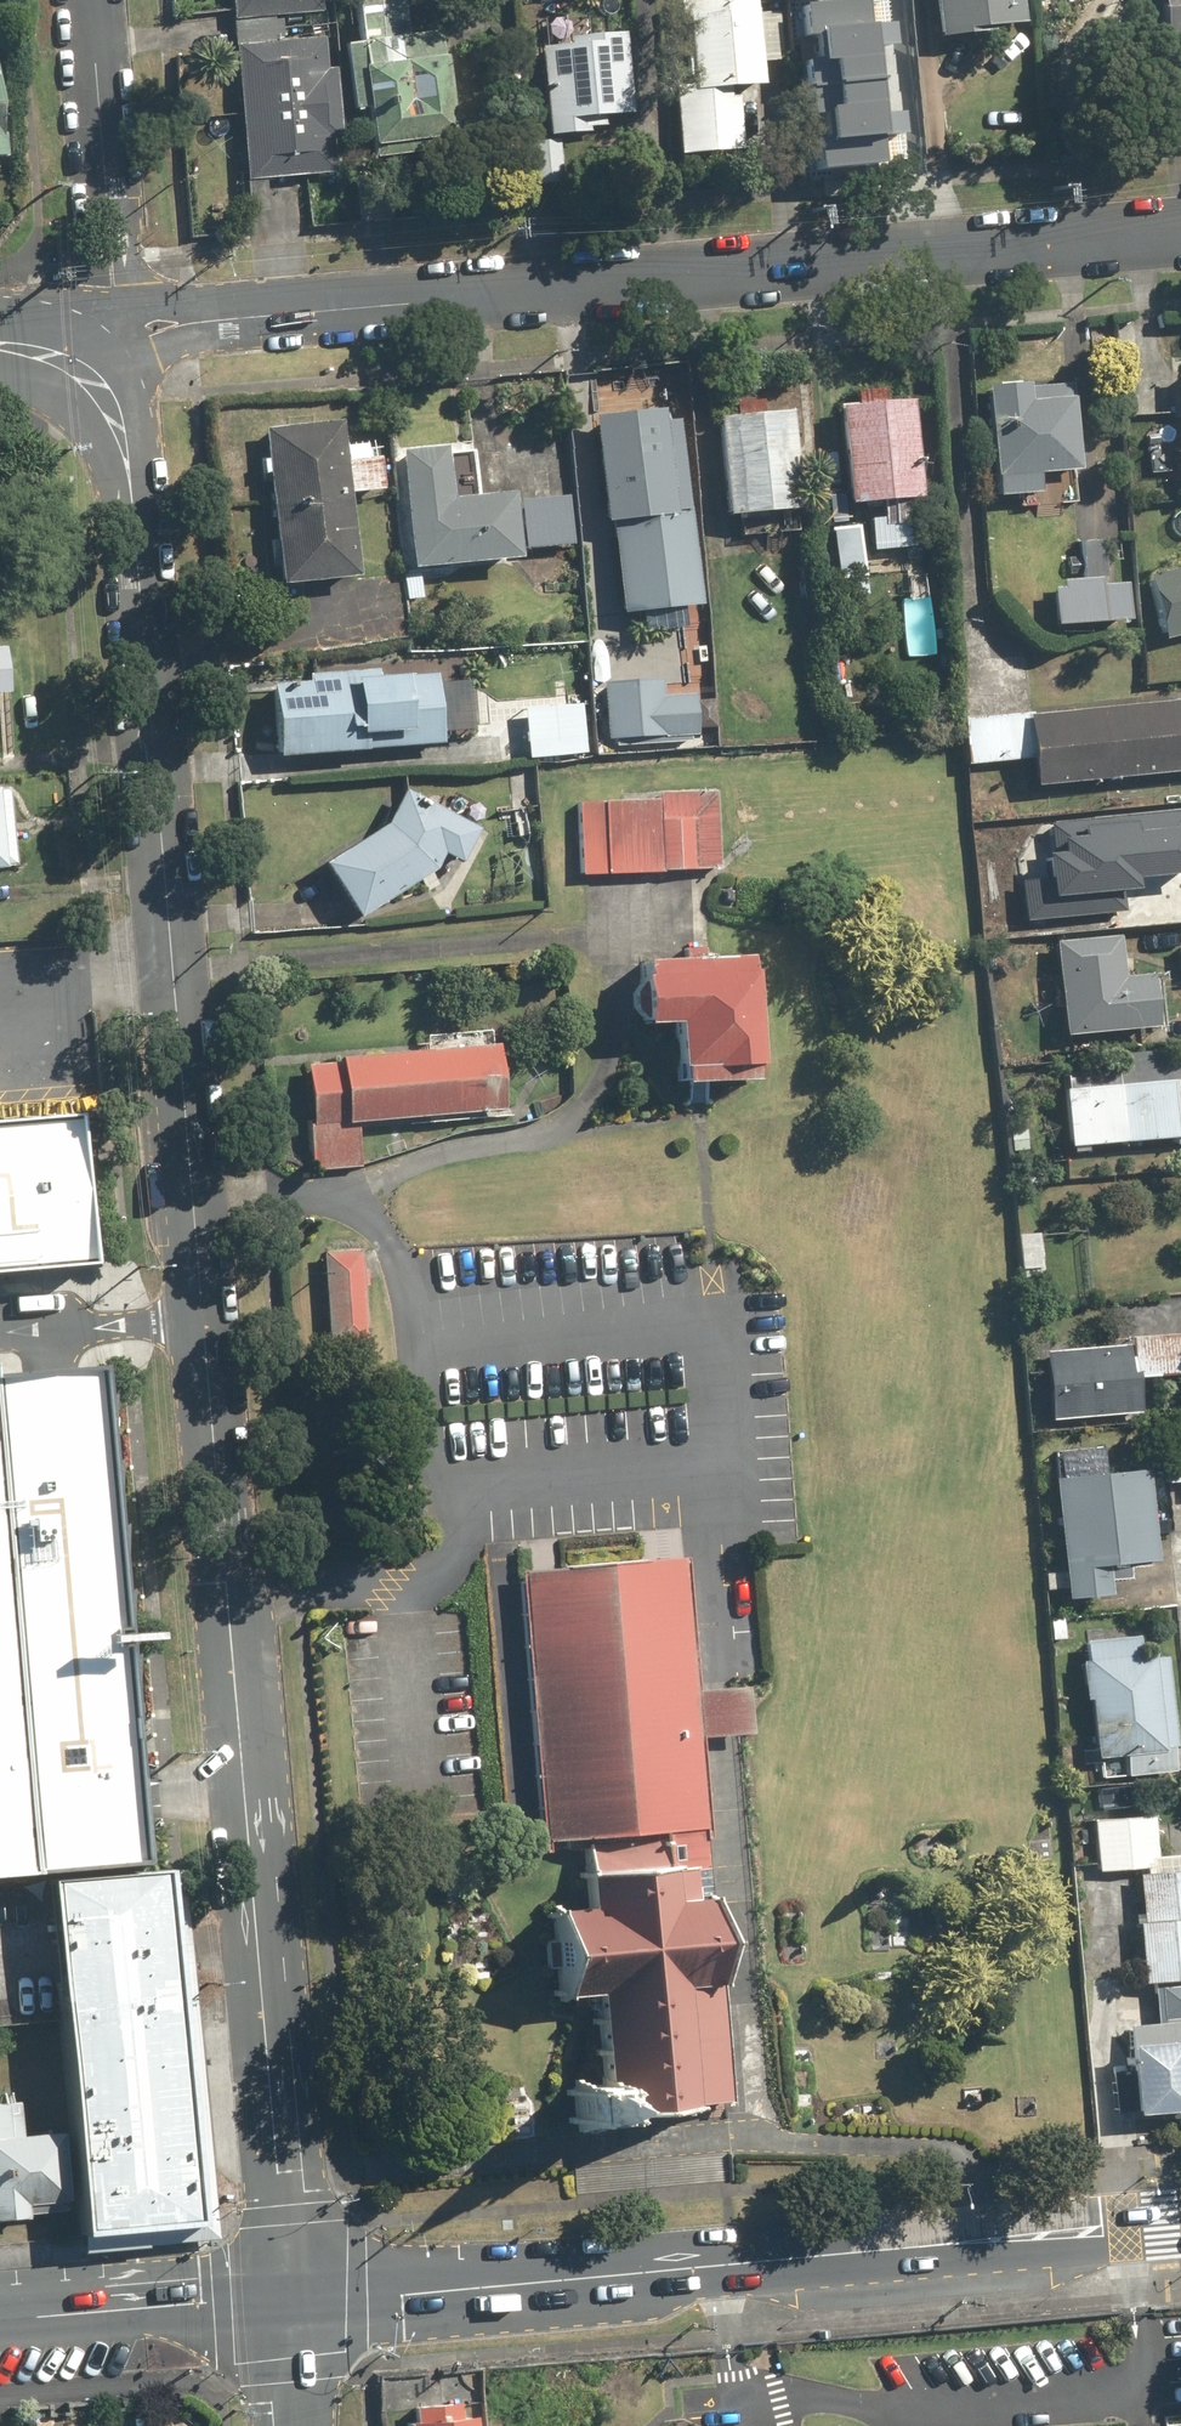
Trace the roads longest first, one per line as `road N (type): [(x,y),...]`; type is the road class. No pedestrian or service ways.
road 1 (tertiary): [(1180,239),(118,334)]
road 2 (tertiary): [(204,1318),(288,2301)]
road 3 (tertiary): [(78,370),(113,408),(129,479),(204,1318)]
road 4 (secondary): [(288,2301),(1180,2223)]
road 5 (residential): [(93,0),(118,334)]
road 6 (secondary): [(0,2321),(288,2301)]
road 7 (unclassified): [(0,1336),(204,1318)]
road 8 (tertiary): [(288,2301),(298,2425)]

